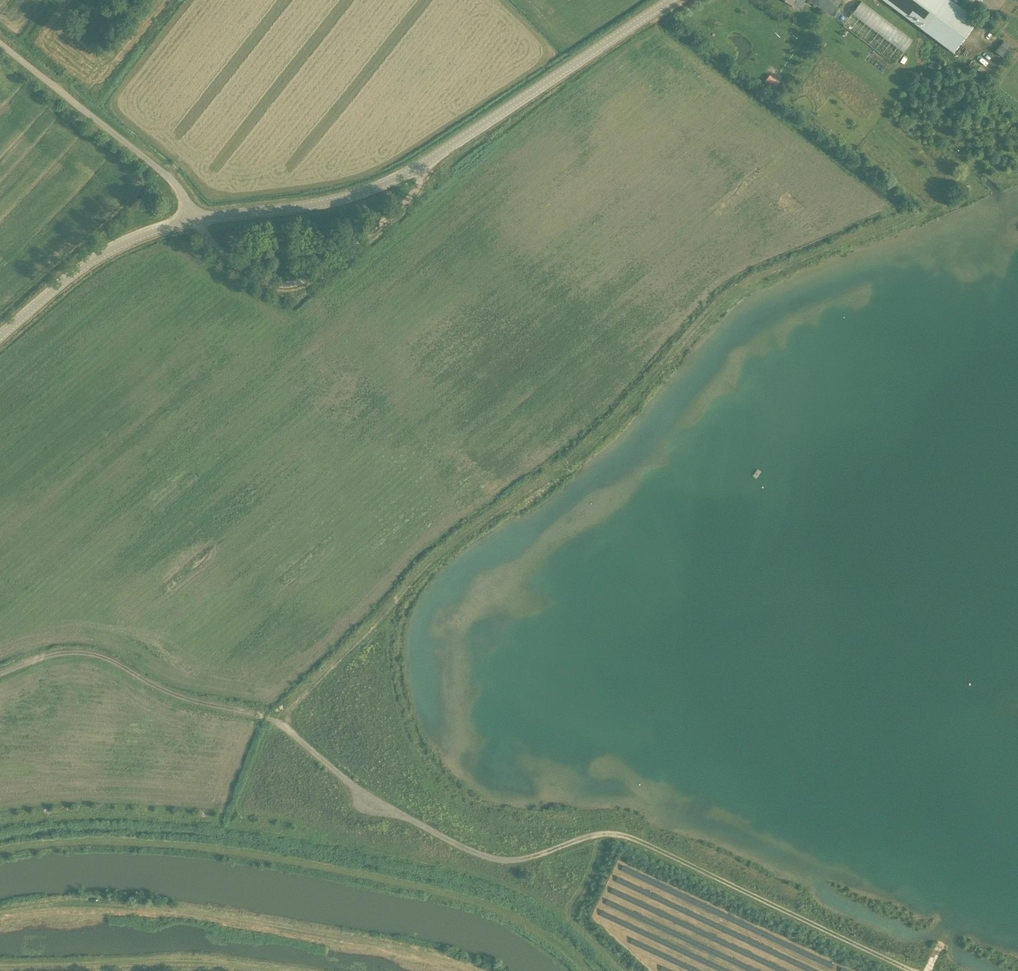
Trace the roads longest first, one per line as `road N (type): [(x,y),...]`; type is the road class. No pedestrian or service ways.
road 1 (unclassified): [(671,0),(391,180),(329,201),(194,221)]
road 2 (track): [(911,970),(613,833),(530,858),(493,859)]
road 3 (unclassified): [(194,221),(169,178),(0,44)]
road 4 (unclassified): [(0,337),(104,253),(194,221)]

